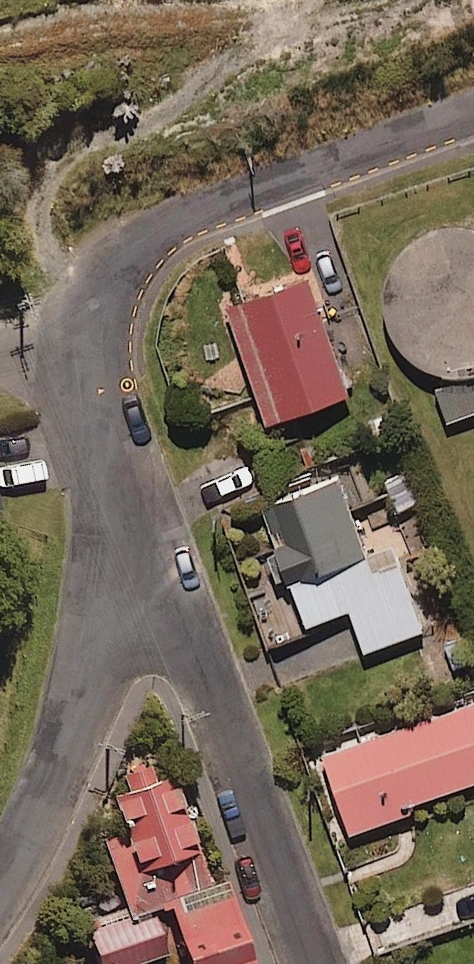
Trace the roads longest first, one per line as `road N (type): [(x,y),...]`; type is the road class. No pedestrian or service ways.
road 1 (residential): [(311,963),(121,452)]
road 2 (residential): [(0,893),(59,780),(107,623),(121,452)]
road 3 (residential): [(113,317),(124,250),(165,217),(473,108)]
road 4 (residential): [(121,452),(103,383),(113,317)]

